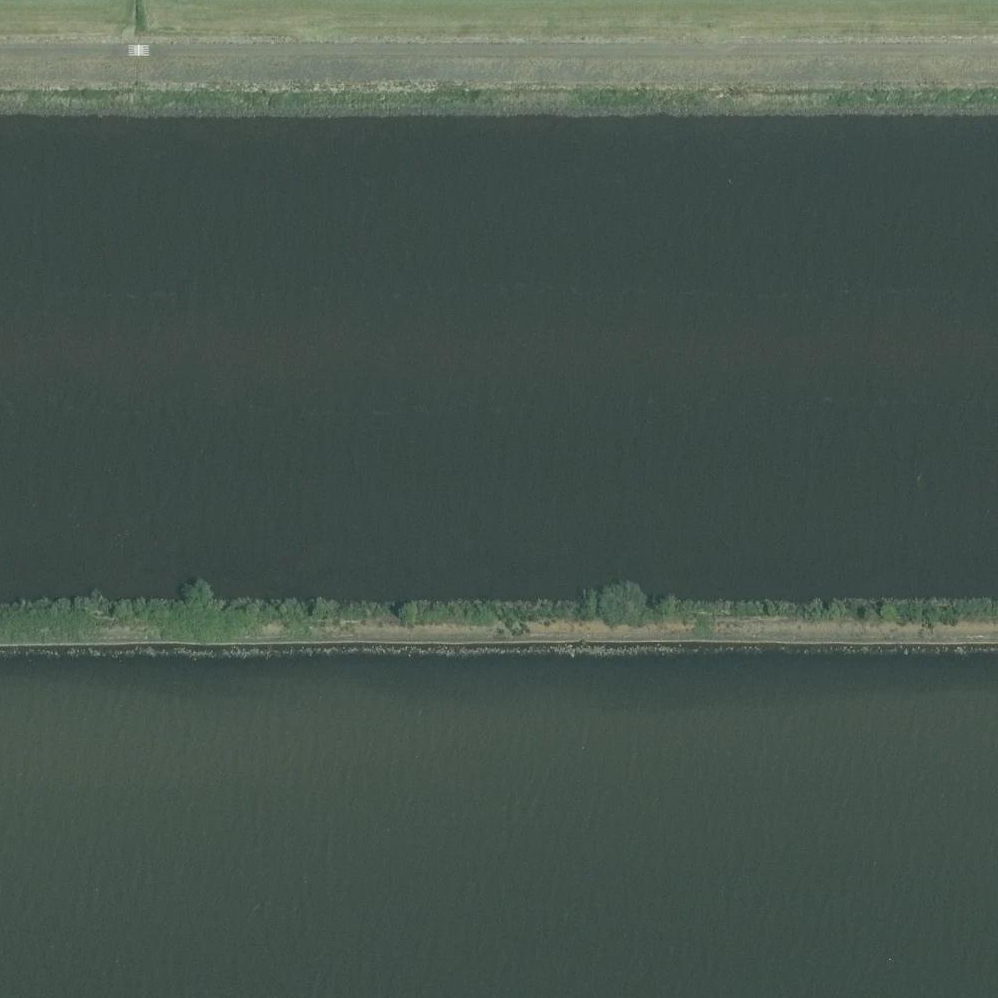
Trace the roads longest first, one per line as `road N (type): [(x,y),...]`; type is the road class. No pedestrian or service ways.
road 1 (unclassified): [(997,49),(0,49)]

